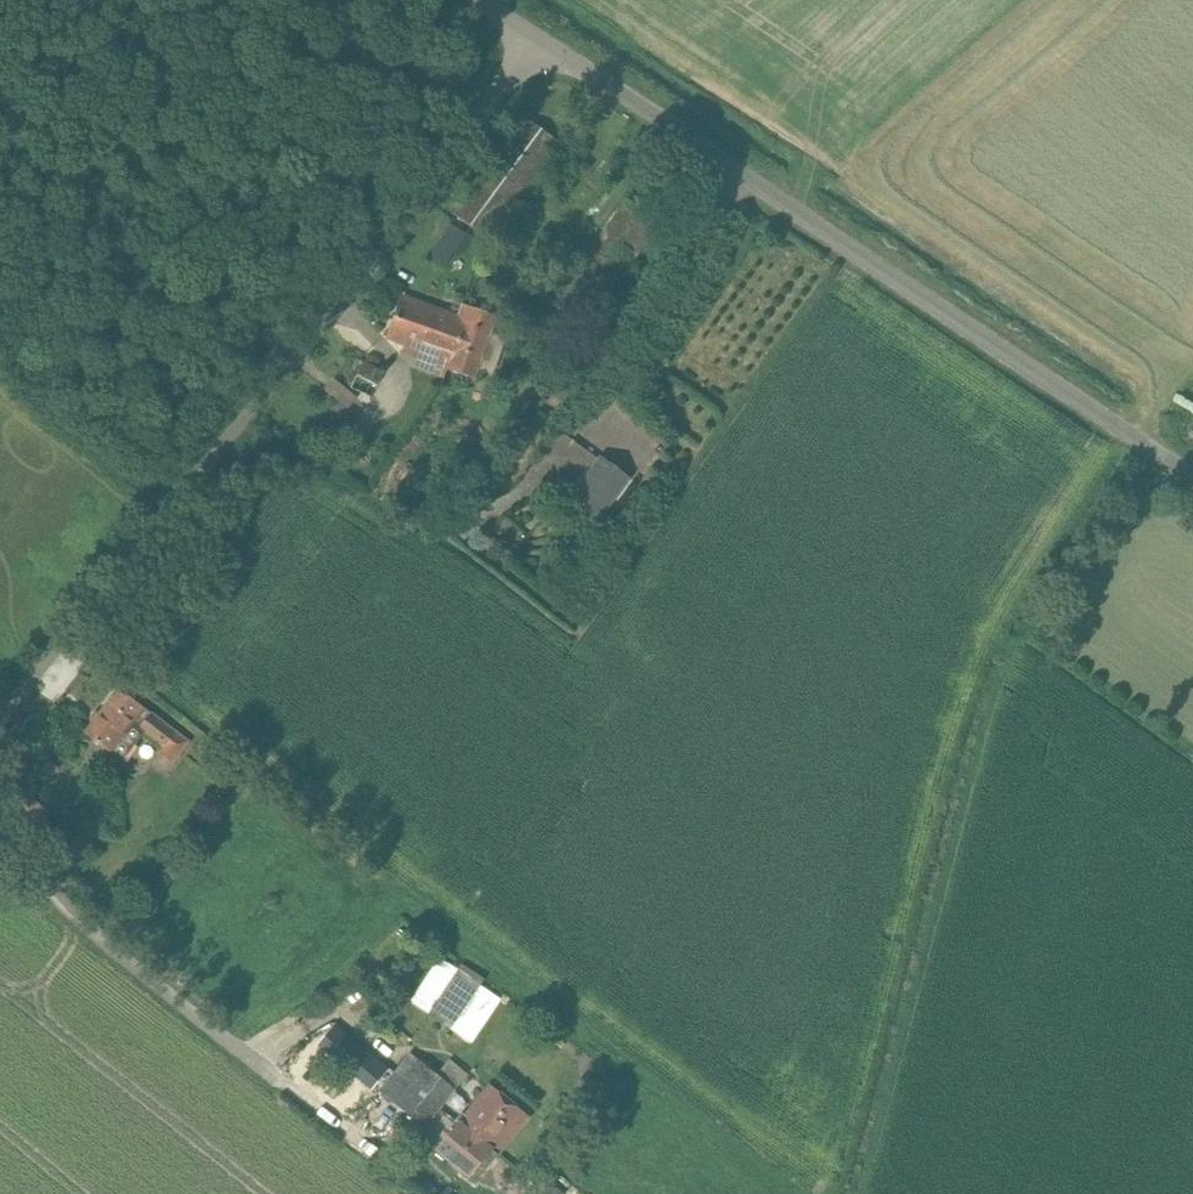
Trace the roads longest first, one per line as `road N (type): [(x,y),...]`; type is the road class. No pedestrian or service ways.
road 1 (unclassified): [(0,708),(532,31)]
road 2 (unclassified): [(1192,482),(532,31)]
road 3 (unclassified): [(448,1193),(0,835)]

